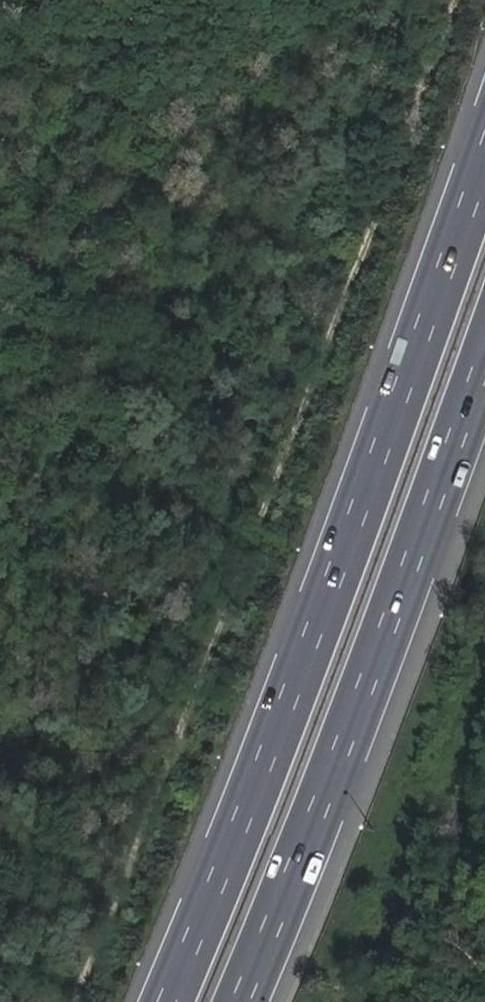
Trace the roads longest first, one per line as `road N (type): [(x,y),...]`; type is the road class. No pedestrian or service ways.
road 1 (trunk): [(484,159),(277,728),(167,1001)]
road 2 (trunk): [(242,1001),(484,351)]

